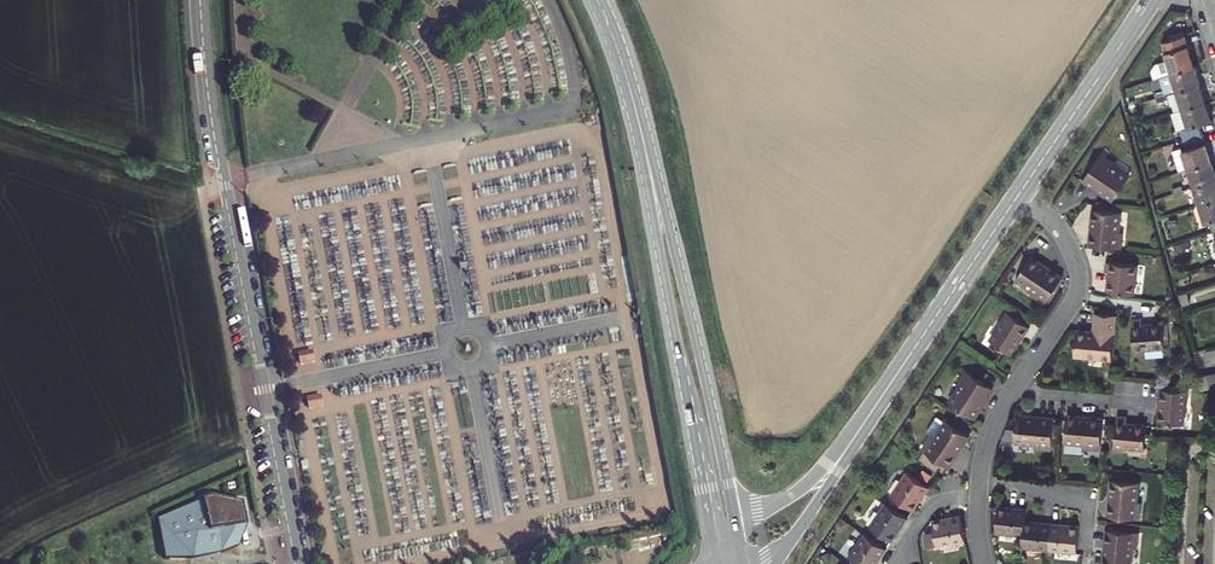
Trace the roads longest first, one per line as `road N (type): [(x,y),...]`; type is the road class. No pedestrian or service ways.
road 1 (residential): [(300,563),(217,137),(202,0)]
road 2 (secondary): [(635,100),(711,527)]
road 3 (secondary): [(735,522),(635,100)]
road 4 (residential): [(979,499),(993,425),(1079,288),(1058,226),(1019,194)]
road 5 (tertiary): [(1019,194),(874,407)]
road 6 (tertiary): [(1151,0),(1019,194)]
road 7 (tertiary): [(767,563),(824,495),(874,407)]
road 8 (tertiary): [(874,407),(806,486),(735,522)]

